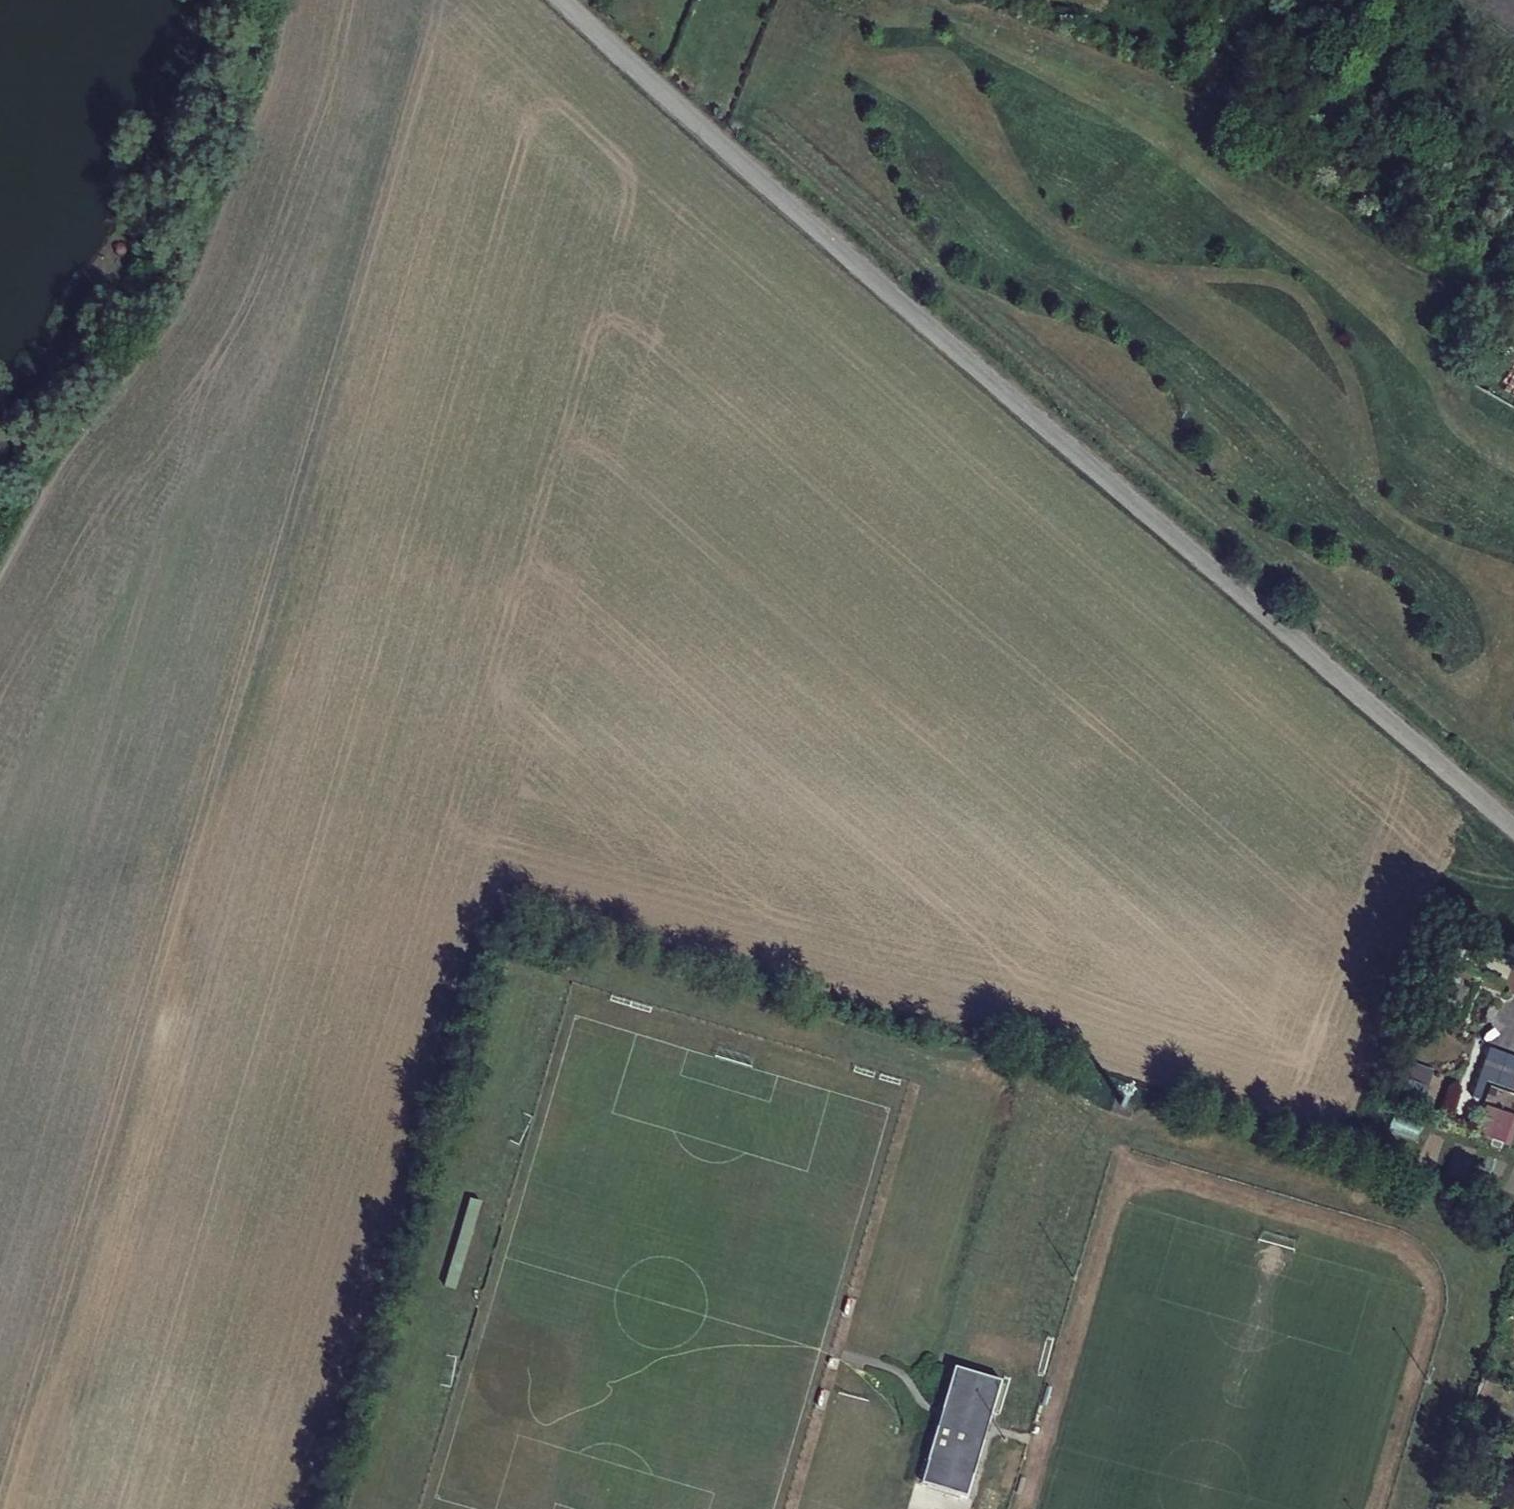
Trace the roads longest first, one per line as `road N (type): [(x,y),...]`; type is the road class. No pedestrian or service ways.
road 1 (residential): [(562,0),(1513,827)]

